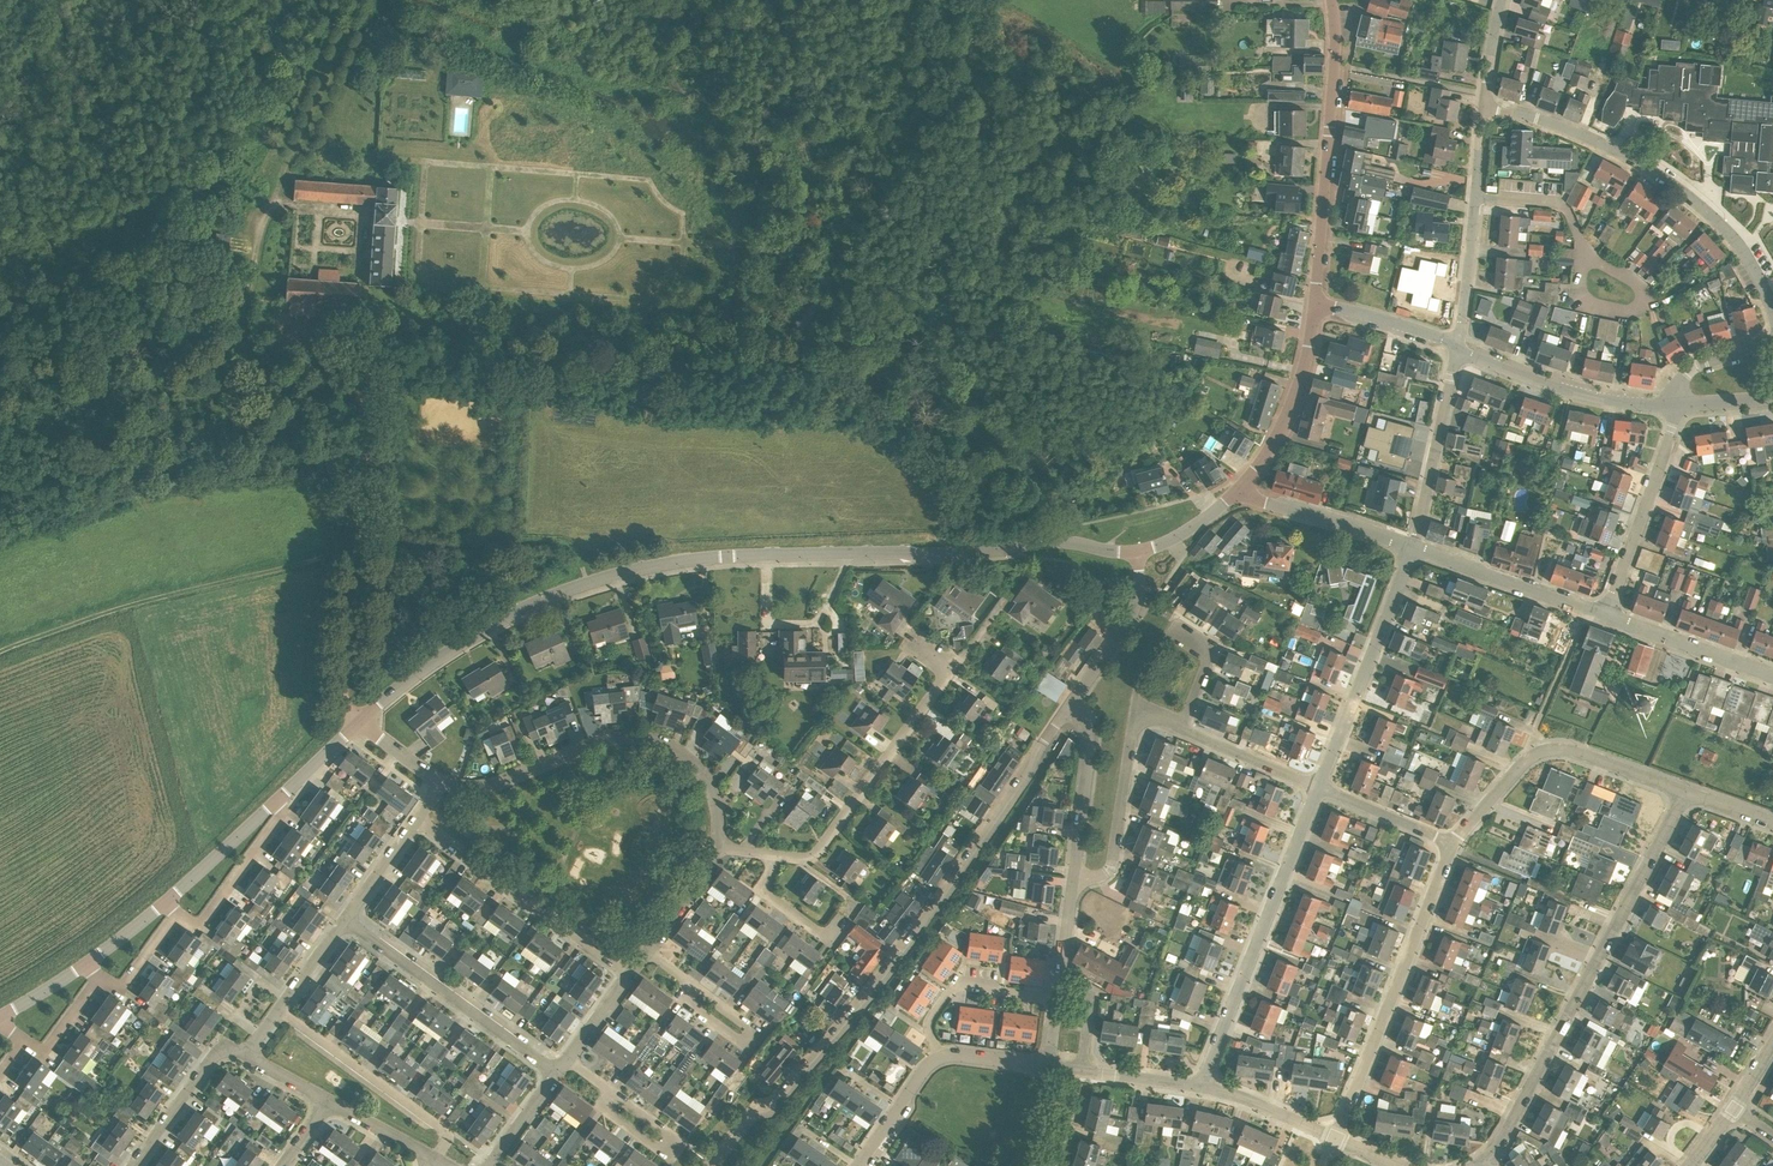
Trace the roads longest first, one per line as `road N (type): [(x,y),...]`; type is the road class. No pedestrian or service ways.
road 1 (tertiary): [(359,723),(495,626),(597,583),(676,567),(974,552),(1045,541),(1142,552)]
road 2 (residential): [(713,1165),(884,979),(1073,700)]
road 3 (residential): [(1482,1162),(1507,1134),(1685,793)]
road 4 (residential): [(1772,314),(1737,242),(1698,202),(1587,138),(1485,107)]
road 5 (residential): [(716,847),(713,790),(700,767),(636,738),(610,738),(472,789),(443,784)]
road 6 (residential): [(1335,1139),(1452,843)]
road 7 (residential): [(1201,1083),(1319,789)]
road 8 (residential): [(1317,302),(1335,62),(1332,0)]
road 9 (residential): [(954,666),(812,858),(771,854)]
road 10 (residential): [(631,977),(419,819)]
road 11 (residential): [(556,1070),(344,919)]
road 12 (residential): [(1319,789),(1413,550)]
road 13 (residential): [(434,1160),(449,1134),(279,1009)]
road 14 (tertiary): [(1681,407),(1575,394),(1456,347)]
road 15 (track): [(359,723),(344,705),(361,499)]
road 16 (residential): [(1605,615),(1681,407)]
road 17 (tertiary): [(1237,494),(1285,428),(1317,302)]
road 18 (residential): [(1413,550),(1456,347)]
road 19 (residential): [(1136,710),(1177,632),(1205,655),(1206,671),(1182,730)]
road 20 (residential): [(1073,886),(1114,866),(1136,710)]
road 21 (residential): [(1605,615),(1413,550)]
road 22 (residential): [(1073,886),(1091,747),(1073,700)]
road 23 (residential): [(1413,550),(1237,494)]
road 24 (residential): [(179,913),(192,924),(203,921),(283,812),(279,798)]
road 25 (residential): [(1772,677),(1605,615)]
road 26 (residential): [(1580,250),(1640,288),(1643,300),(1634,310),(1589,304),(1580,272)]
road 27 (residential): [(132,1165),(214,1054),(248,1057)]
road 28 (residential): [(1073,700),(1143,595),(1142,552)]
road 29 (track): [(361,499),(365,334)]
road 30 (residential): [(1201,1083),(1049,1065)]
road 31 (residential): [(1685,793),(1586,754),(1540,752)]
road 32 (residential): [(1456,347),(1477,197)]
road 33 (tertiary): [(169,902),(279,798)]
road 34 (residential): [(1319,789),(1182,730)]
road 35 (tertiary): [(1456,347),(1317,302)]
road 36 (residential): [(845,922),(829,942),(765,892),(771,854)]
road 37 (residential): [(1335,1139),(1201,1083)]
road 38 (residential): [(683,1139),(563,1059)]
road 39 (residential): [(1452,843),(1319,789)]
road 40 (residential): [(755,1034),(648,950)]
road 41 (residential): [(1580,250),(1570,211),(1551,201),(1477,197)]
road 42 (residential): [(860,1165),(937,1056)]
road 43 (residential): [(1452,843),(1540,752)]
road 44 (residential): [(344,919),(419,819)]
road 45 (residential): [(937,1056),(929,1022),(948,992),(1002,992)]
road 46 (residential): [(1681,407),(1680,387),(1694,369),(1772,346)]
road 47 (residential): [(648,950),(716,847)]

